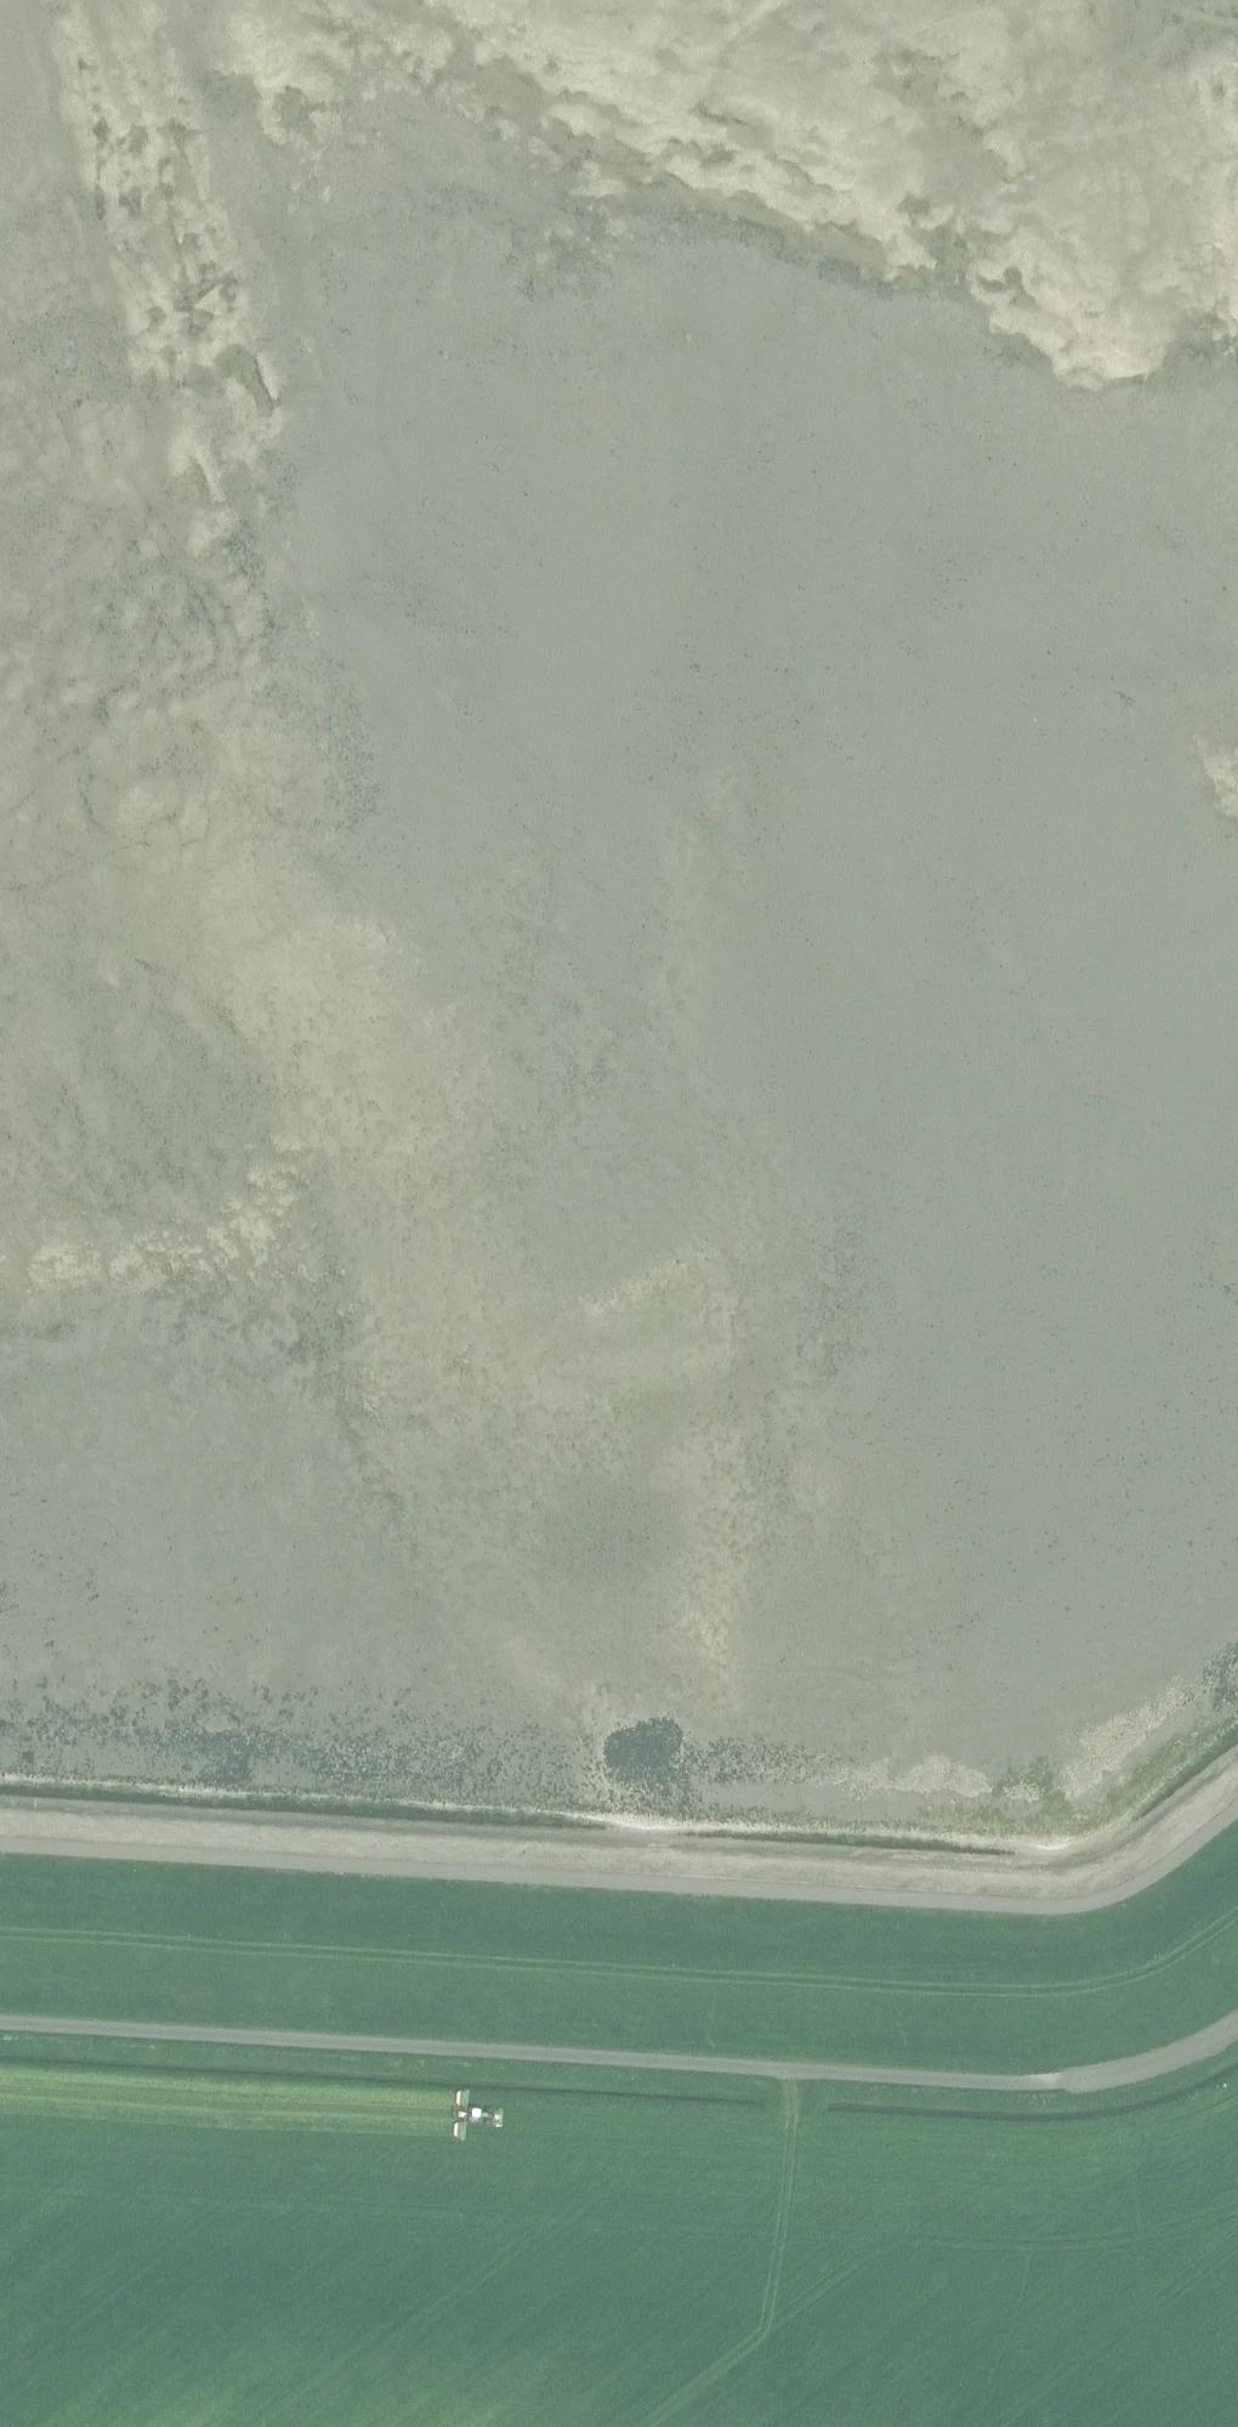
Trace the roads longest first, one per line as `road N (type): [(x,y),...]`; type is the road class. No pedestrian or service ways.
road 1 (unclassified): [(0,2023),(1003,2085),(1089,2081),(1170,2061),(1237,2026)]

